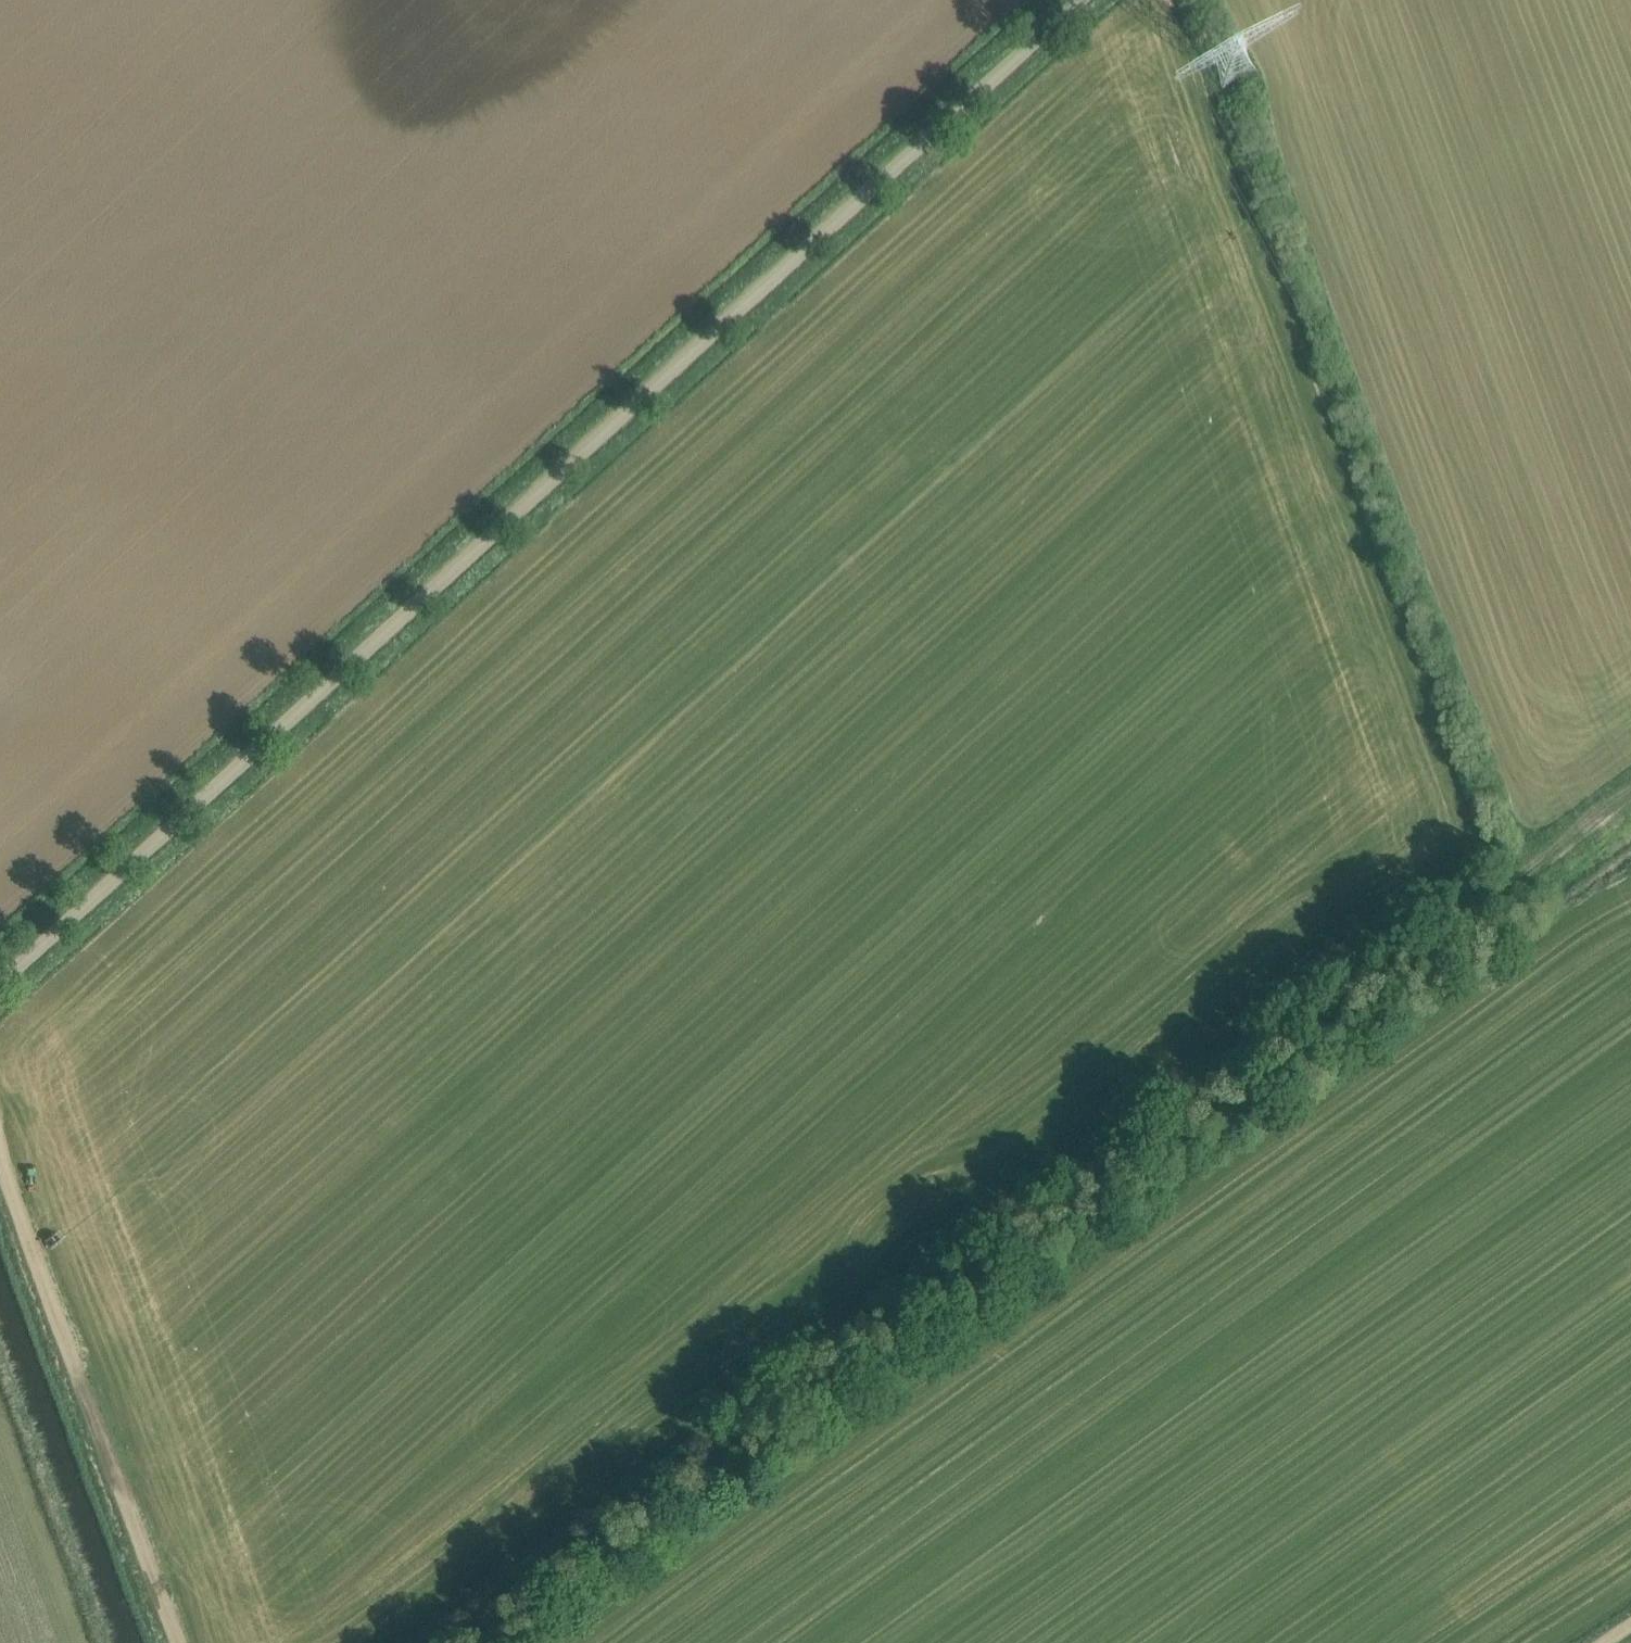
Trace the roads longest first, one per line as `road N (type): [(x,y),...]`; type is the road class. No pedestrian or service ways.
road 1 (unclassified): [(0,982),(1083,0)]
road 2 (track): [(460,1642),(1630,791)]
road 3 (track): [(0,1160),(180,1642)]

